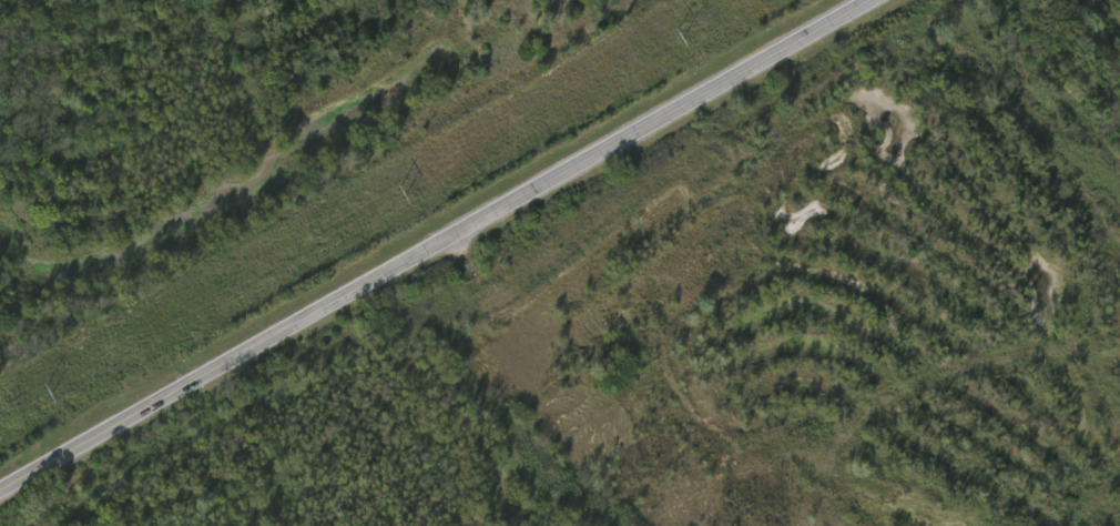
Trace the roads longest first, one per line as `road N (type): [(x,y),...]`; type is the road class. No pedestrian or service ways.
road 1 (primary): [(873,0),(0,491)]
road 2 (residential): [(454,237),(510,316),(612,413),(669,483),(753,525)]

